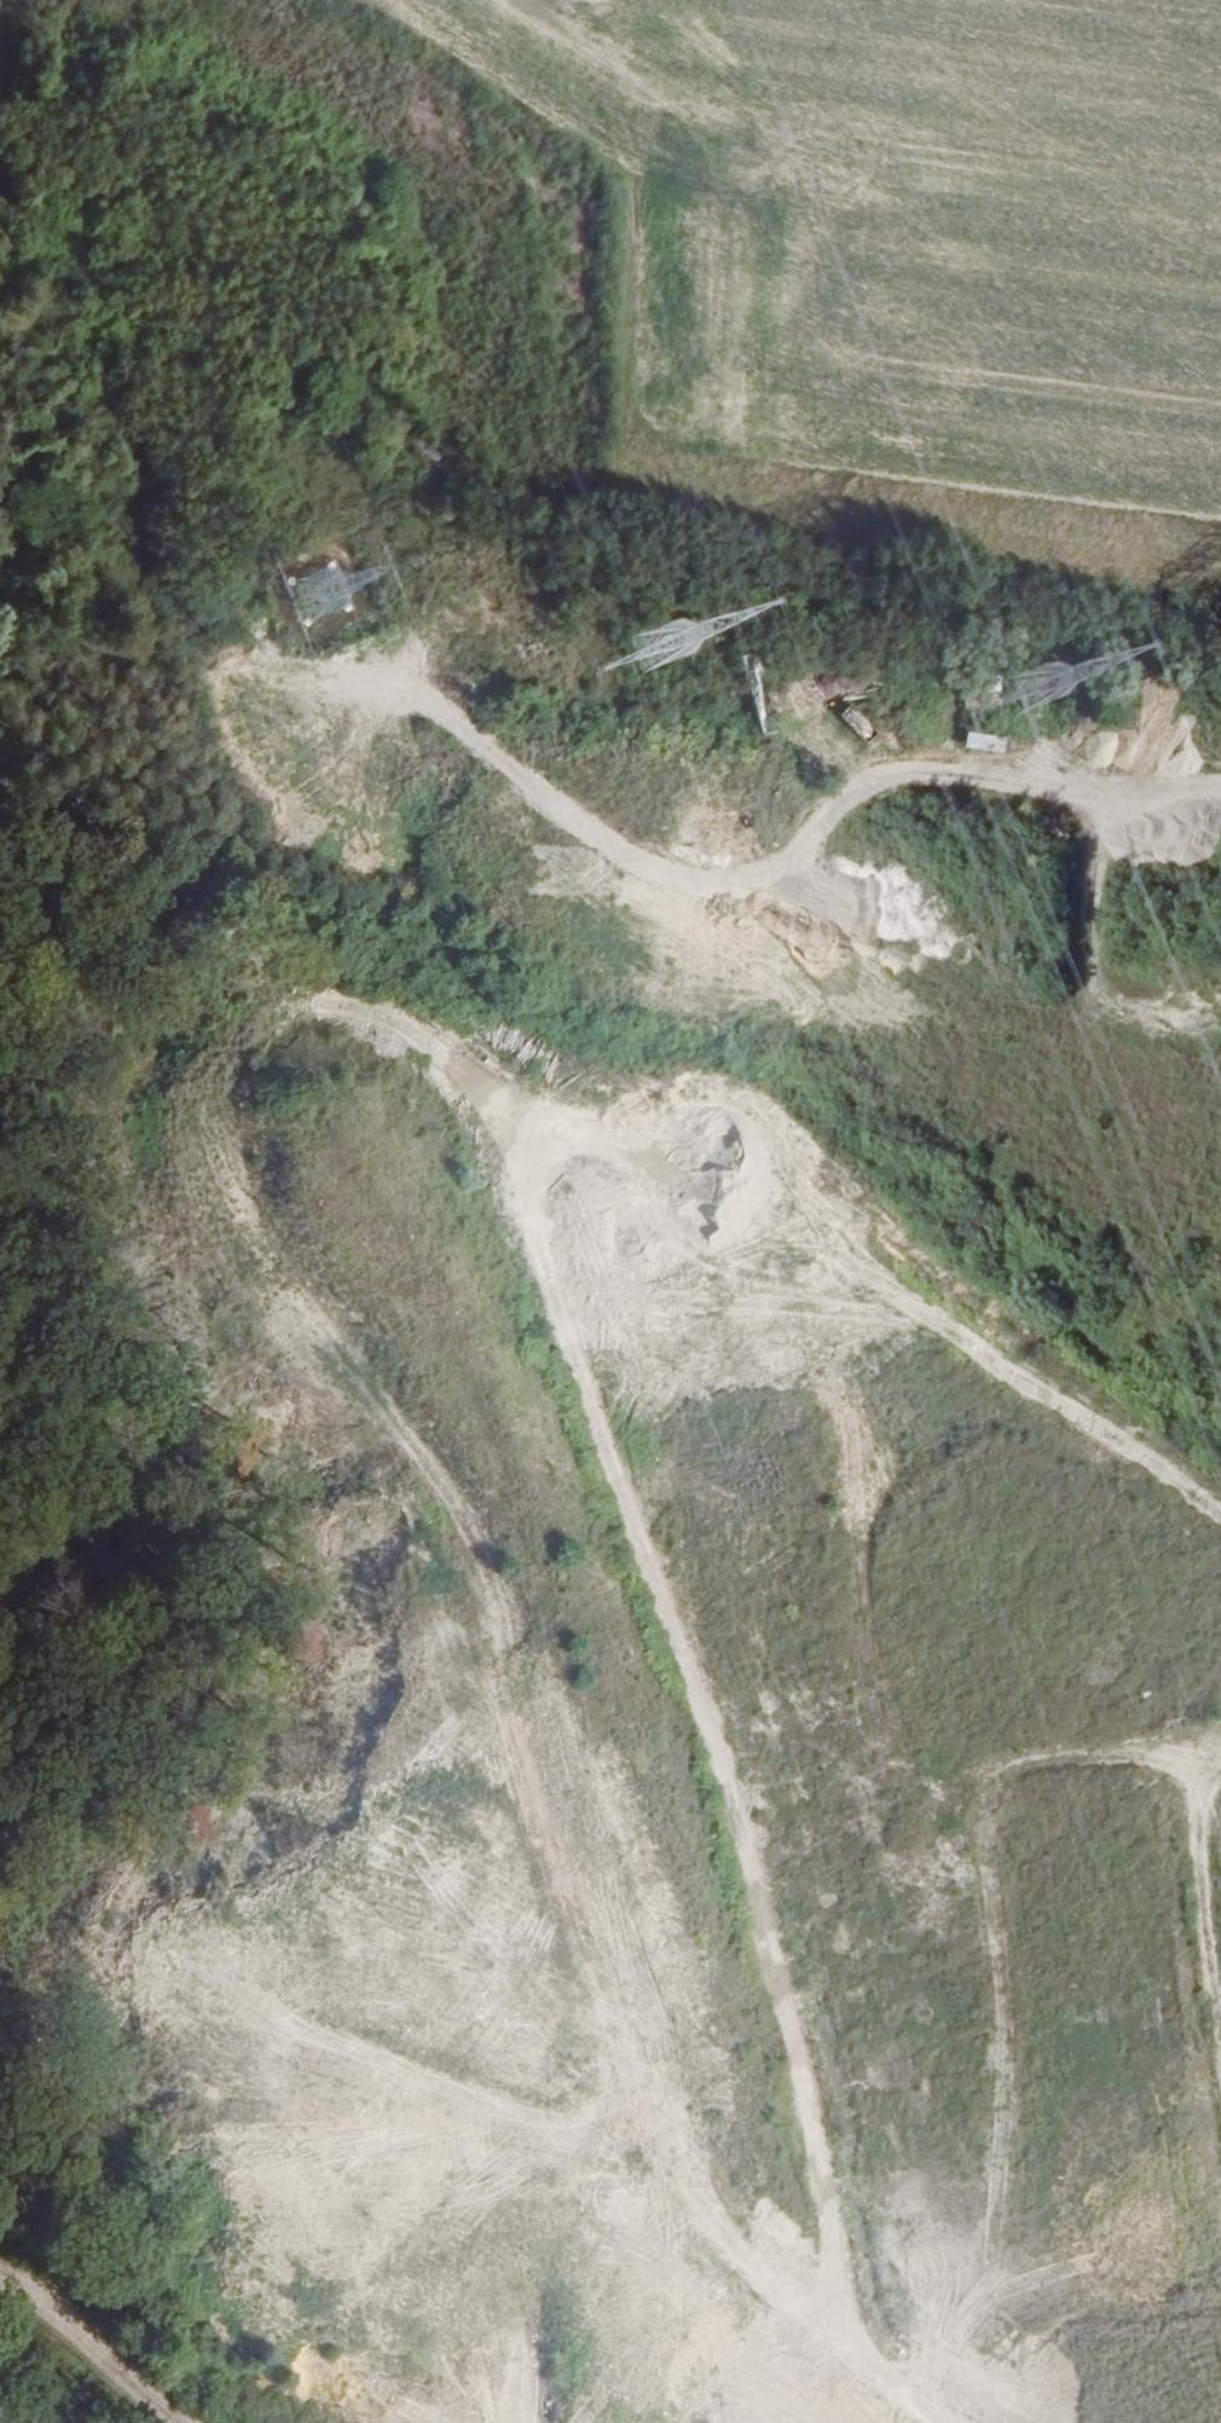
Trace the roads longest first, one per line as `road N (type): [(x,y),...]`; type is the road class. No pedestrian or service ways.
road 1 (track): [(1220,794),(767,769),(498,664),(214,297),(0,263)]
road 2 (track): [(0,2284),(204,2422)]

